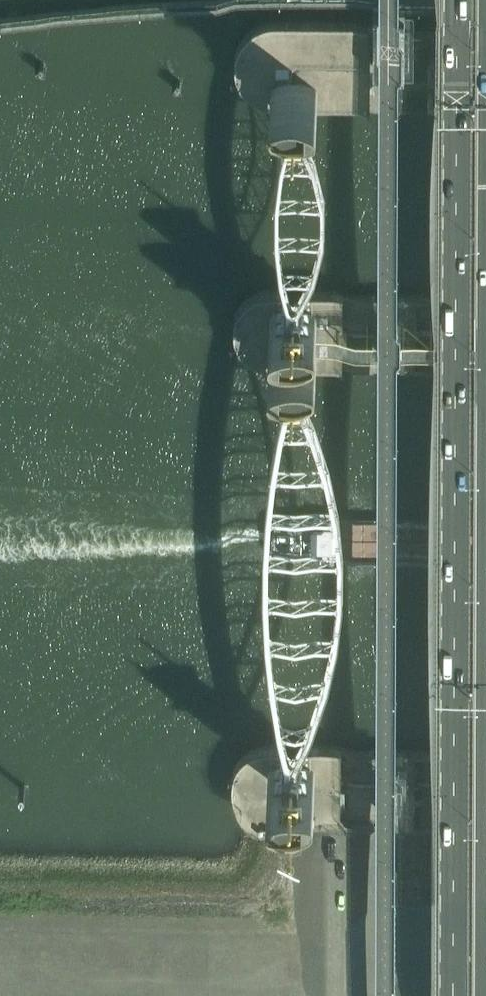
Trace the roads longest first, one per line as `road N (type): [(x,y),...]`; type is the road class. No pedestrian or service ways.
road 1 (primary): [(456,0),(454,995)]

